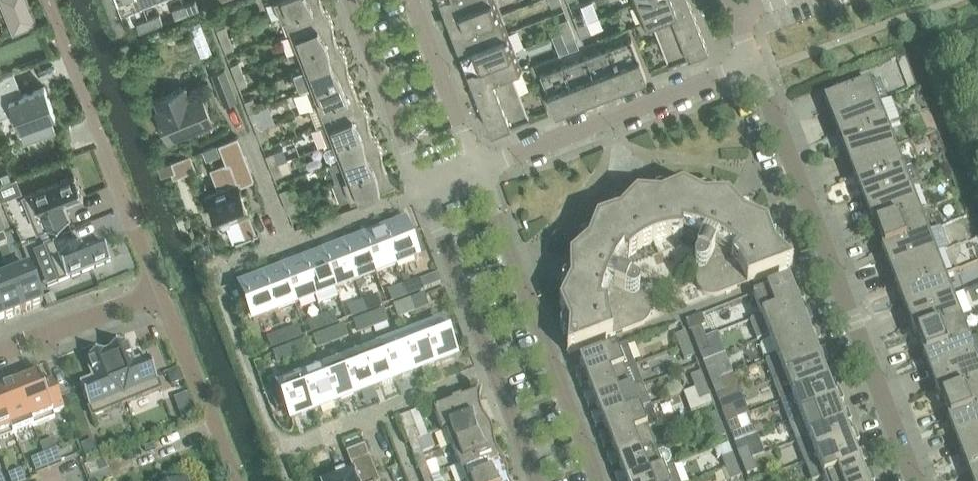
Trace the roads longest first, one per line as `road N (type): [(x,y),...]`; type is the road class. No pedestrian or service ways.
road 1 (residential): [(913,480),(750,60)]
road 2 (residential): [(279,450),(214,271),(424,191)]
road 3 (residential): [(602,480),(482,167)]
road 4 (residential): [(160,292),(46,0)]
road 5 (residential): [(424,191),(536,480)]
road 6 (residential): [(482,167),(750,60)]
road 7 (residential): [(350,0),(424,191)]
road 8 (residential): [(234,480),(160,292)]
road 9 (residential): [(482,167),(415,0)]
road 10 (residential): [(0,351),(160,292)]

